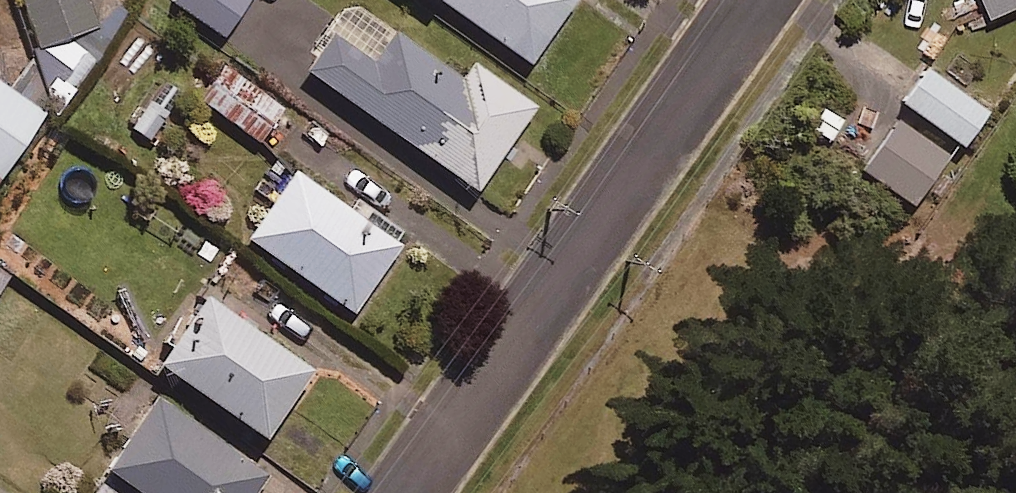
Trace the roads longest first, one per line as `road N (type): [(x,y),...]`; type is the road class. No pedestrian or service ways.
road 1 (residential): [(413,492),(761,0)]

